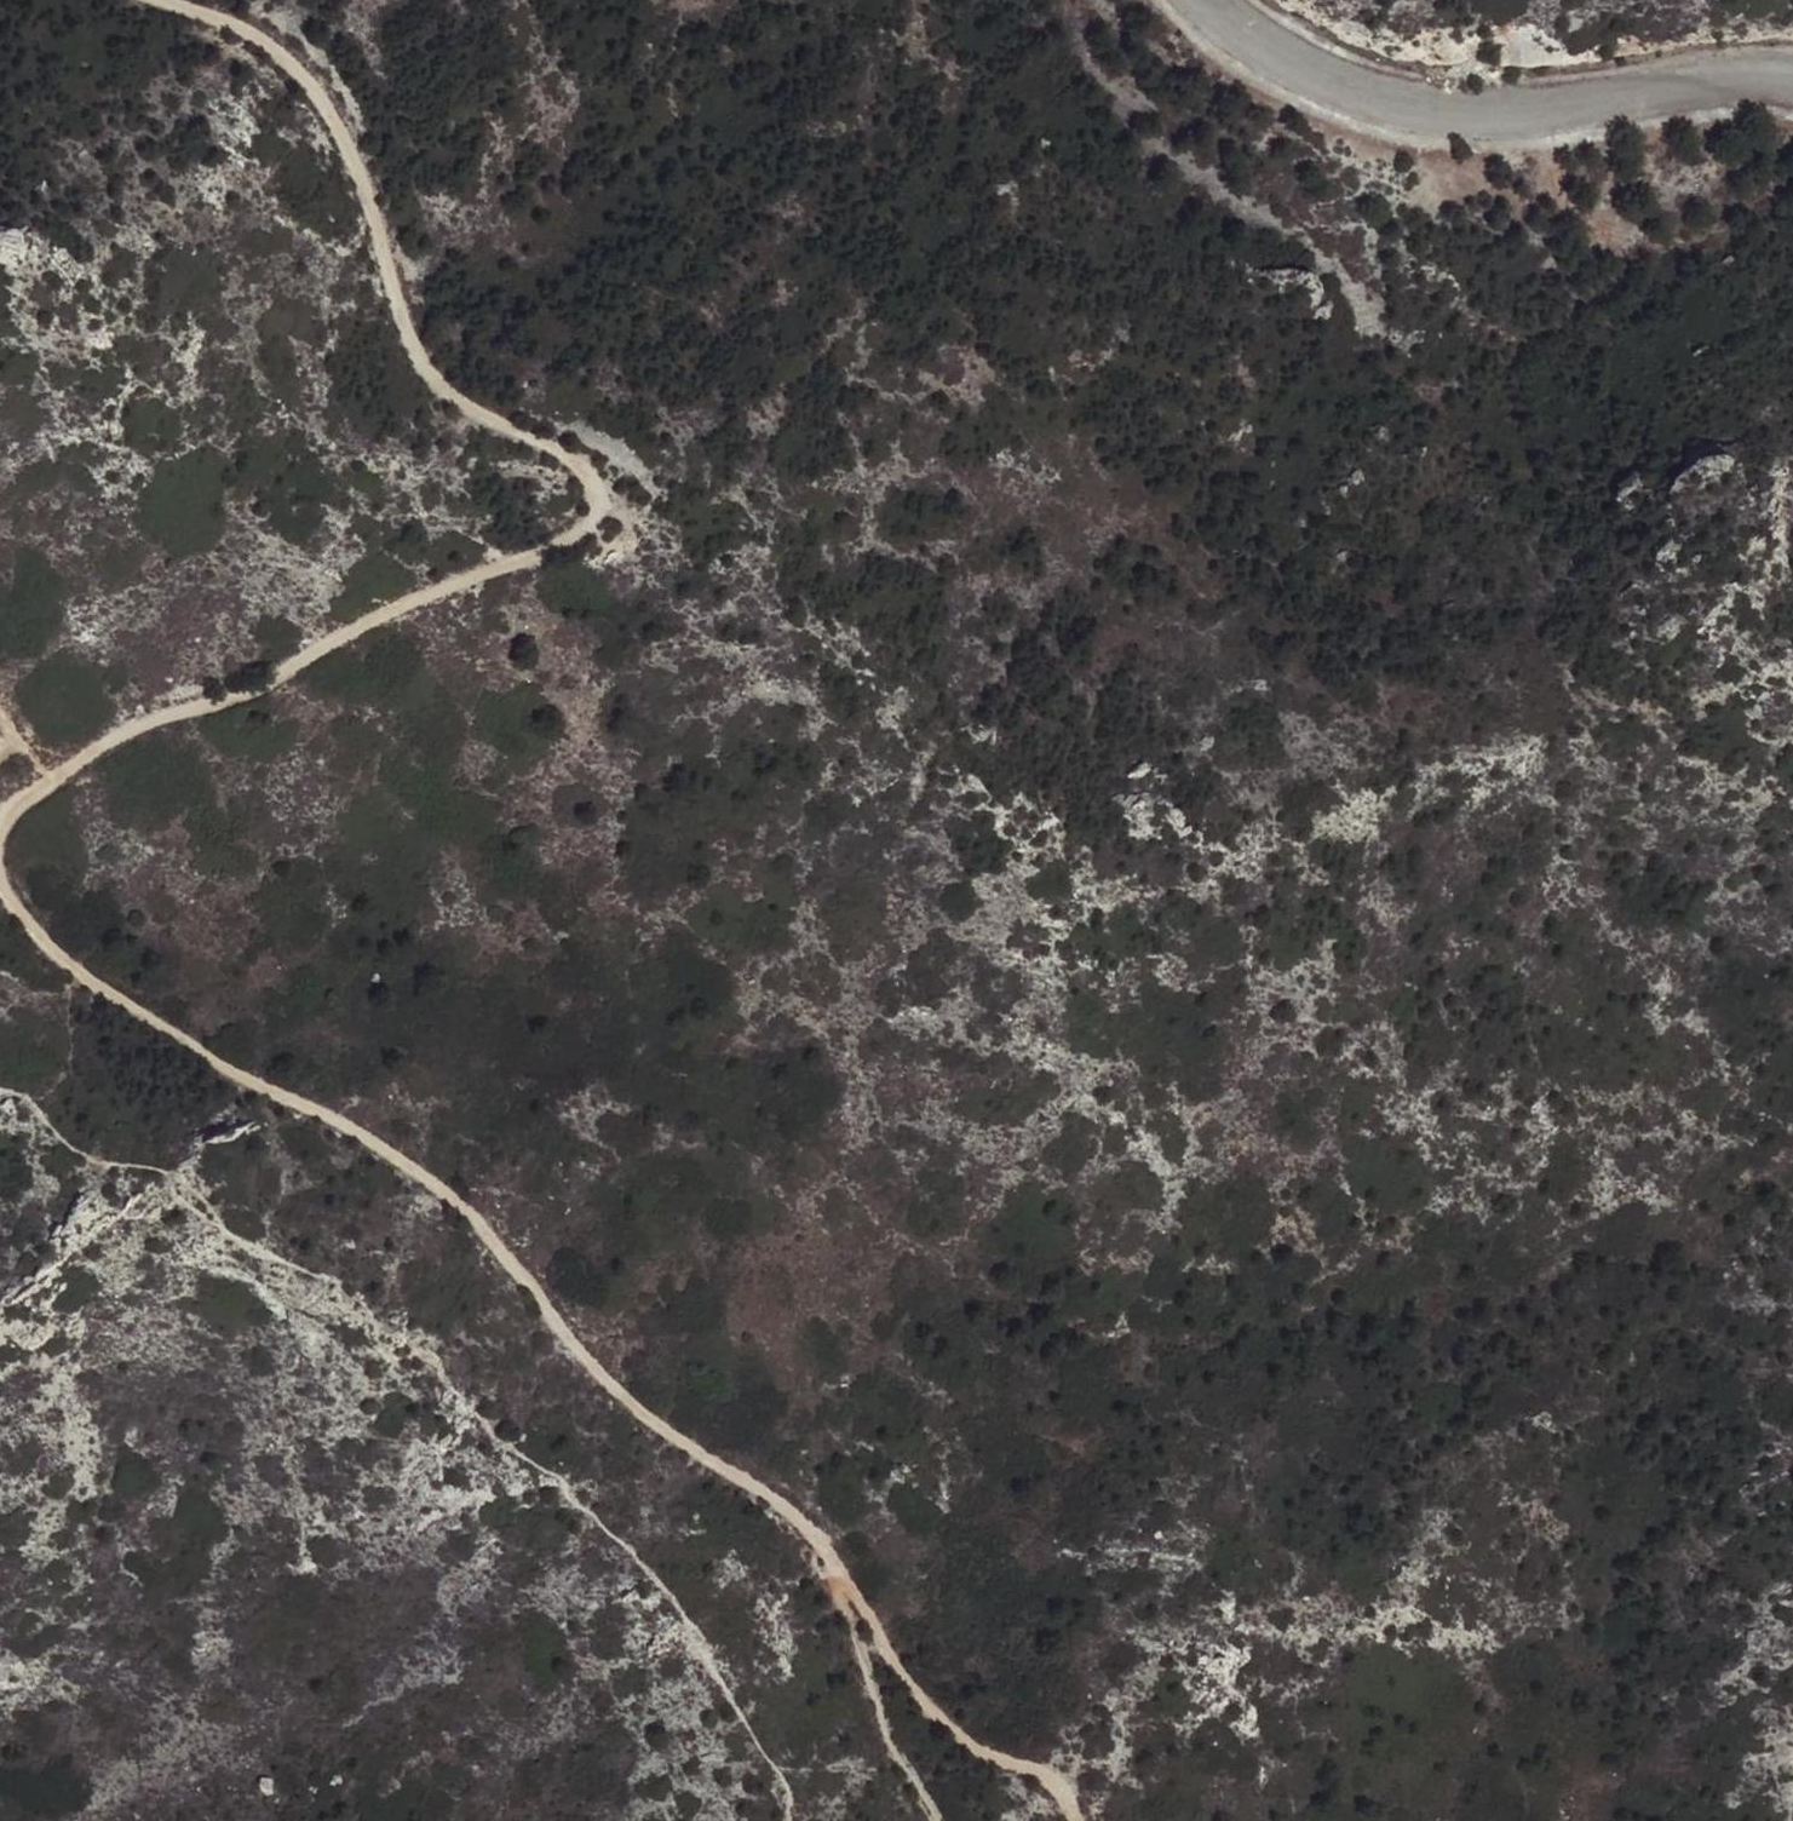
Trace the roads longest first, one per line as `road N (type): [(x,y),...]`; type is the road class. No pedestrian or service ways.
road 1 (track): [(0,874),(21,933),(295,1094),(387,1130),(476,1201),(506,1259),(589,1358),(835,1542),(924,1697),(971,1737),(1032,1761),(1068,1790),(1079,1820)]
road 2 (track): [(172,0),(238,23),(313,79),(348,134),(401,321),(428,364),(481,407),(567,455),(610,503),(574,545),(398,607),(242,691),(70,757),(0,804)]
road 3 (unclassified): [(1205,0),(1234,28),(1349,86),(1458,110),(1558,108),(1690,83),(1792,77)]

